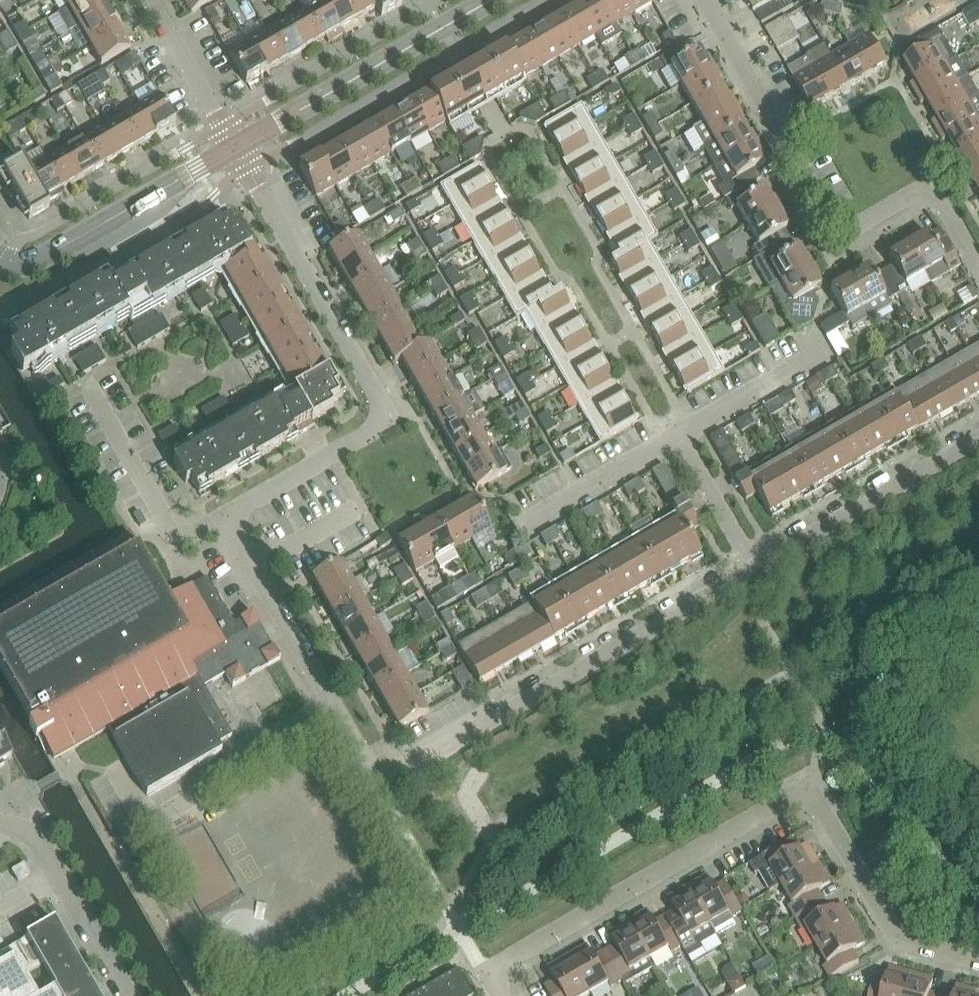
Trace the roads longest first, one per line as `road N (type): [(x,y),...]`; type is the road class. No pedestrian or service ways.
road 1 (residential): [(251,569),(380,777),(756,567)]
road 2 (residential): [(978,961),(898,938),(821,804),(797,792),(488,973),(502,995)]
road 3 (residential): [(237,148),(384,413),(371,429),(222,517)]
road 4 (residential): [(705,0),(831,216),(855,226),(927,192),(940,197),(978,266)]
road 5 (tertiary): [(237,148),(490,0)]
road 6 (tertiary): [(0,259),(47,254),(237,148)]
road 7 (residential): [(756,567),(978,439)]
road 8 (residential): [(0,821),(33,834),(48,877),(128,995)]
road 9 (residential): [(222,517),(186,533),(169,525),(89,386)]
road 10 (residential): [(524,520),(678,436)]
road 11 (residential): [(237,148),(150,0)]
road 12 (residential): [(678,436),(818,355)]
road 13 (residential): [(756,567),(678,436)]

